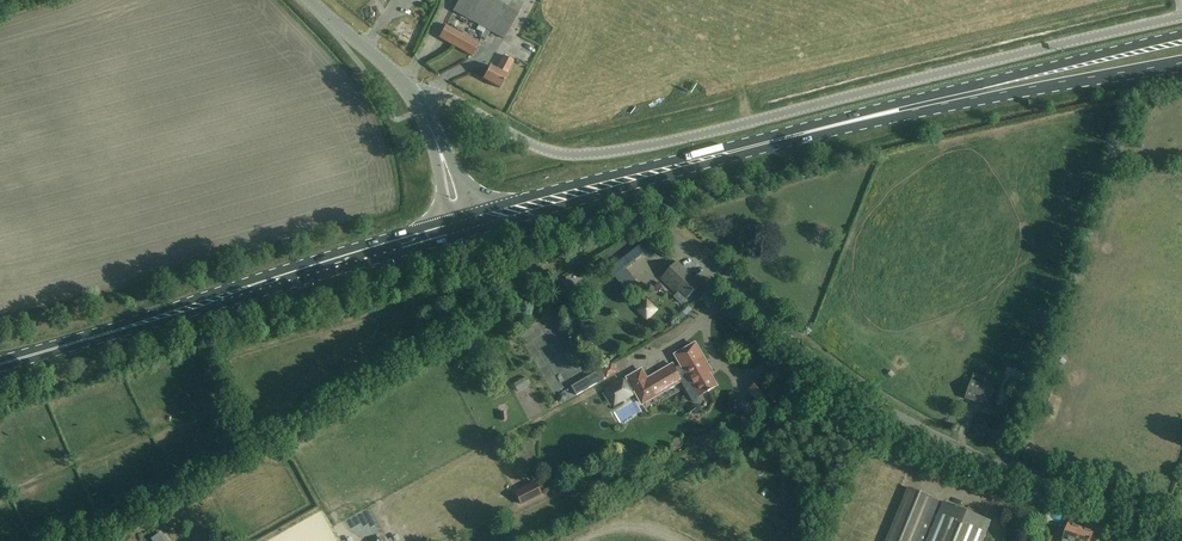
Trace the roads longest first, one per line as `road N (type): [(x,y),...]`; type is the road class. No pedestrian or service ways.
road 1 (unclassified): [(1181,17),(597,154),(544,151),(449,97),(413,95)]
road 2 (primary): [(469,233),(785,144),(1181,65)]
road 3 (primary): [(1181,35),(475,212)]
road 4 (unclassified): [(1181,530),(939,443),(852,390),(679,242)]
road 5 (primary): [(0,366),(469,233)]
road 6 (primary): [(448,221),(0,363)]
road 7 (tertiary): [(413,95),(309,0)]
road 8 (tertiary): [(475,212),(413,95)]
road 9 (tertiary): [(413,95),(448,221)]

